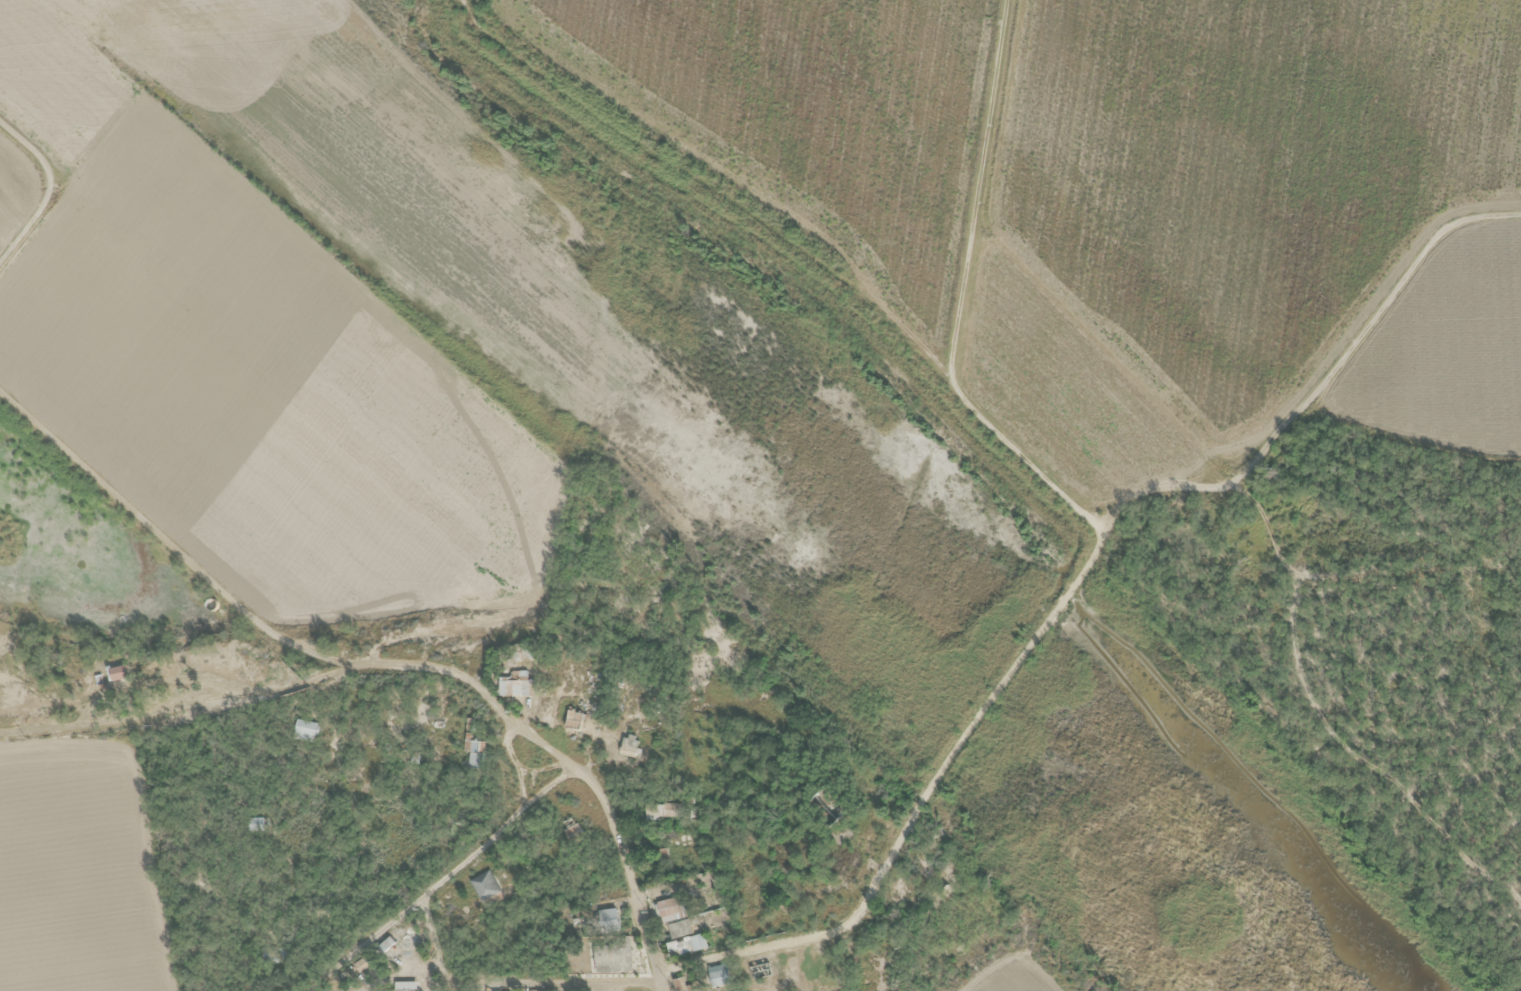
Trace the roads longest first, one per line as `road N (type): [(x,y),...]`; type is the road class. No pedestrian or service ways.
road 1 (residential): [(864,914),(942,771),(1101,546),(1094,520),(958,394),(952,378),(1008,0)]
road 2 (residential): [(390,661),(334,654),(270,622),(0,384)]
road 3 (residential): [(0,271),(56,181),(50,158),(0,111)]

